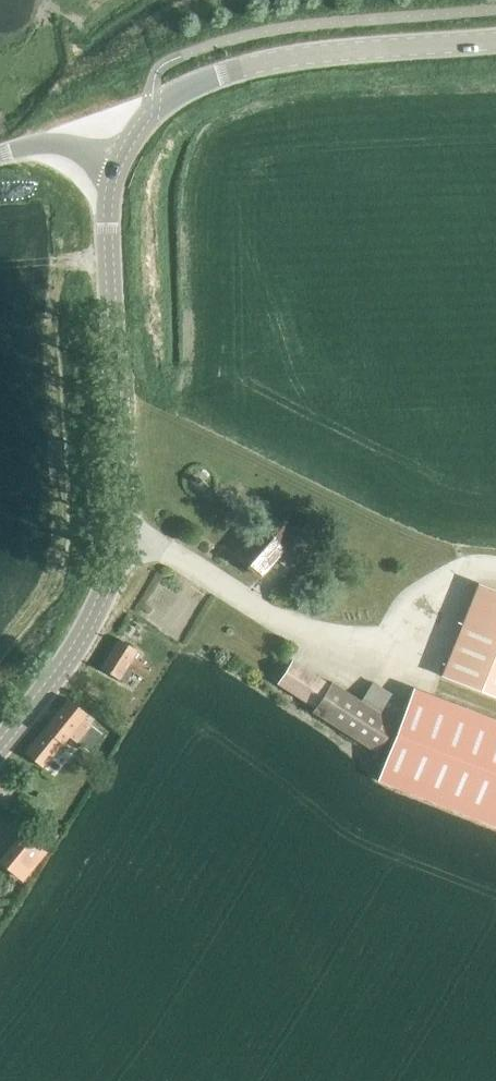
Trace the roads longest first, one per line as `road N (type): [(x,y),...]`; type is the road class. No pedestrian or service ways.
road 1 (unclassified): [(97,610),(117,552),(121,503),(111,192)]
road 2 (unclassified): [(150,116),(186,87),(281,57),(495,42)]
road 3 (residential): [(0,746),(97,610)]
road 4 (unclassified): [(31,149),(113,144),(150,116)]

